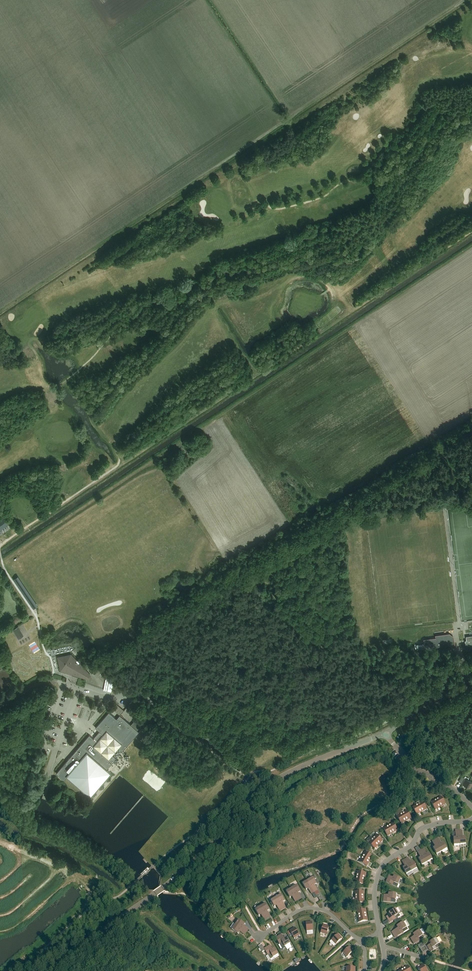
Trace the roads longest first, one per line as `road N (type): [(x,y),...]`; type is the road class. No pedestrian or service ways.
road 1 (residential): [(55,970),(173,881),(264,787)]
road 2 (residential): [(264,787),(144,696),(104,698),(56,681)]
road 3 (residential): [(381,932),(380,867),(411,847),(420,830),(471,820)]
road 4 (residential): [(264,787),(385,734)]
road 5 (track): [(0,931),(72,874),(88,886),(86,903)]
road 6 (residential): [(257,940),(312,908),(361,941)]

